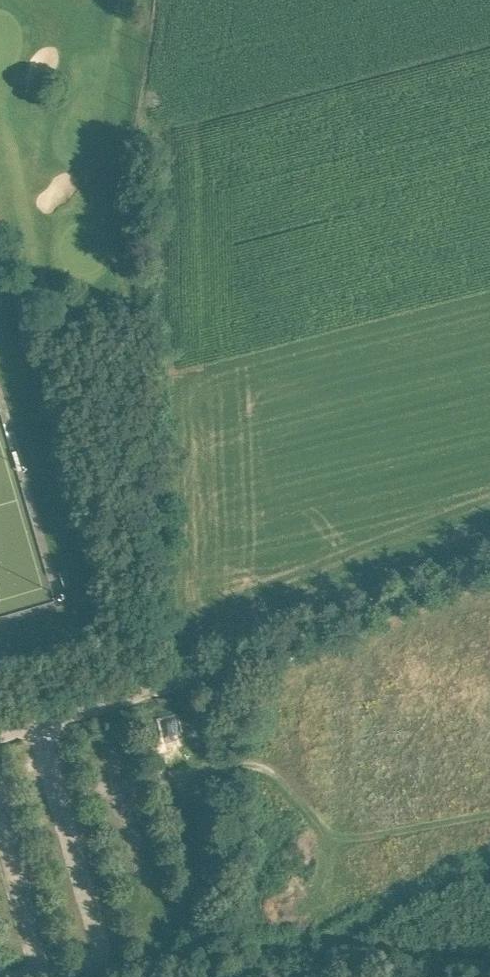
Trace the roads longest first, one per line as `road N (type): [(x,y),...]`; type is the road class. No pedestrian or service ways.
road 1 (unclassified): [(0,734),(155,689),(489,563)]

